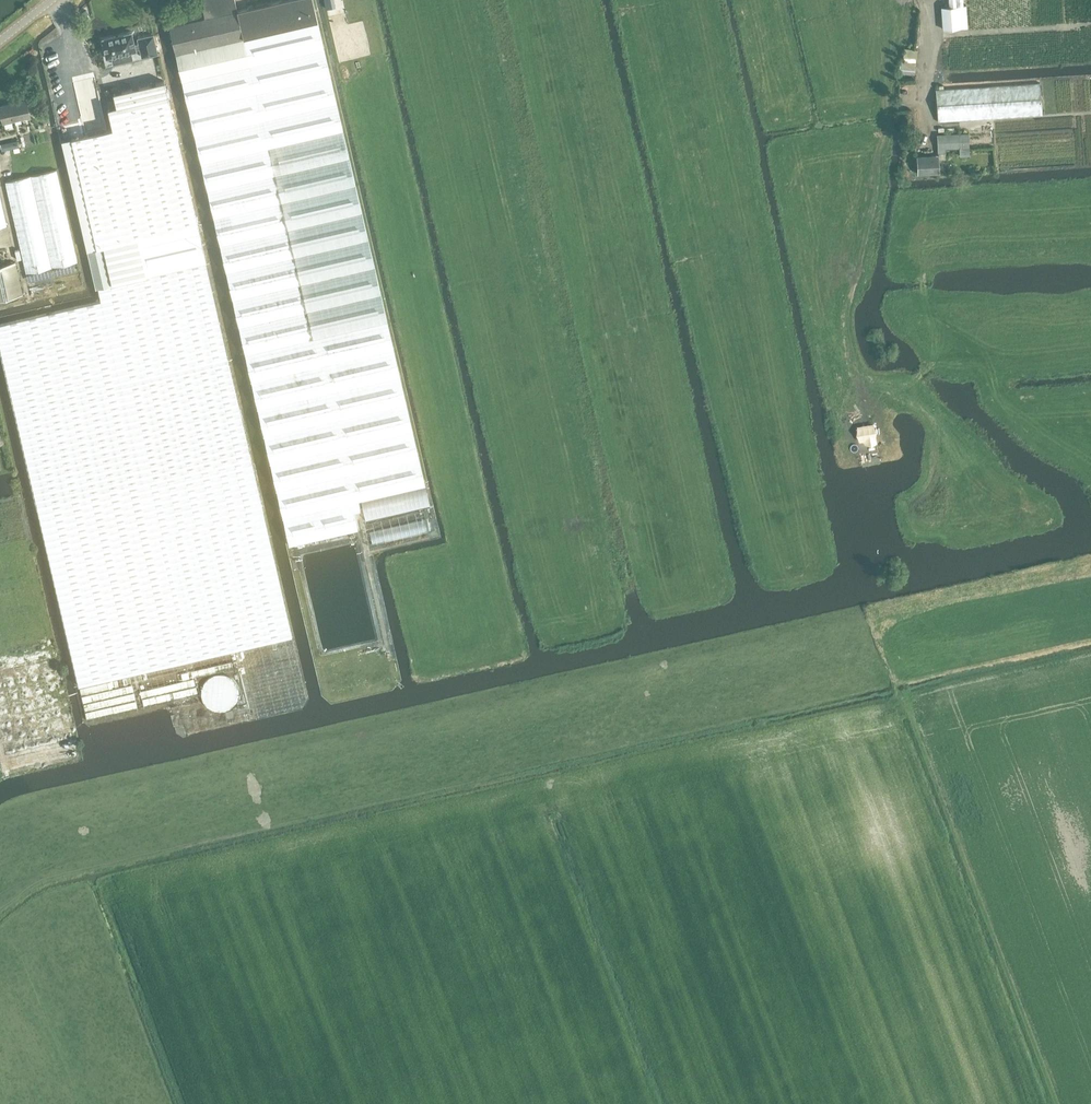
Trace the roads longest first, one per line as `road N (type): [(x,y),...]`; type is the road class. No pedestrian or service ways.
road 1 (track): [(863,418),(845,313),(907,0)]
road 2 (track): [(921,36),(1090,24)]

